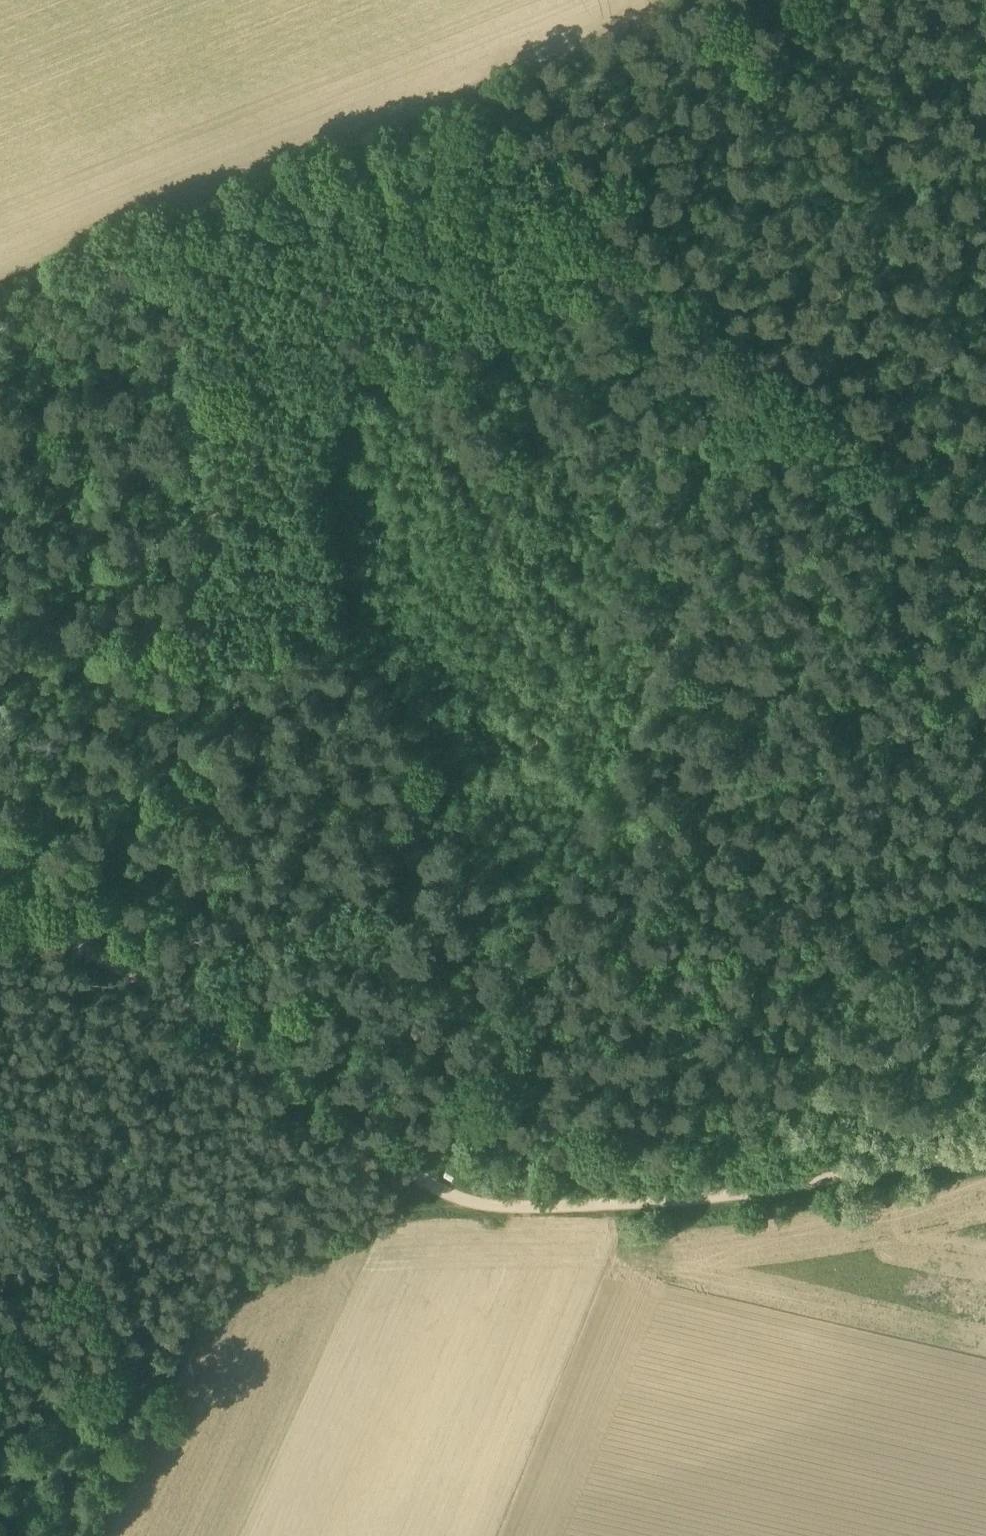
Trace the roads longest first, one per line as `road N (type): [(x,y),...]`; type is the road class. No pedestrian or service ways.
road 1 (track): [(483,1210),(116,971),(0,912)]
road 2 (track): [(0,1418),(306,1243),(379,1215),(483,1210)]
road 3 (track): [(483,1210),(654,1206),(985,1158)]

